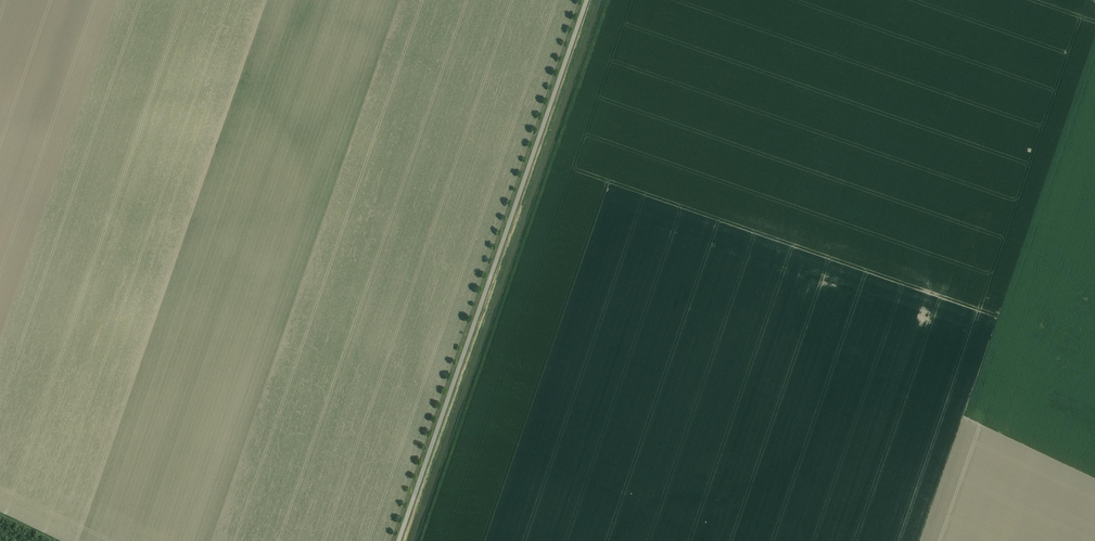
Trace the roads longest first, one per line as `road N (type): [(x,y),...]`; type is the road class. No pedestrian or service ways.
road 1 (unclassified): [(398,540),(586,0)]
road 2 (track): [(609,0),(422,540)]

